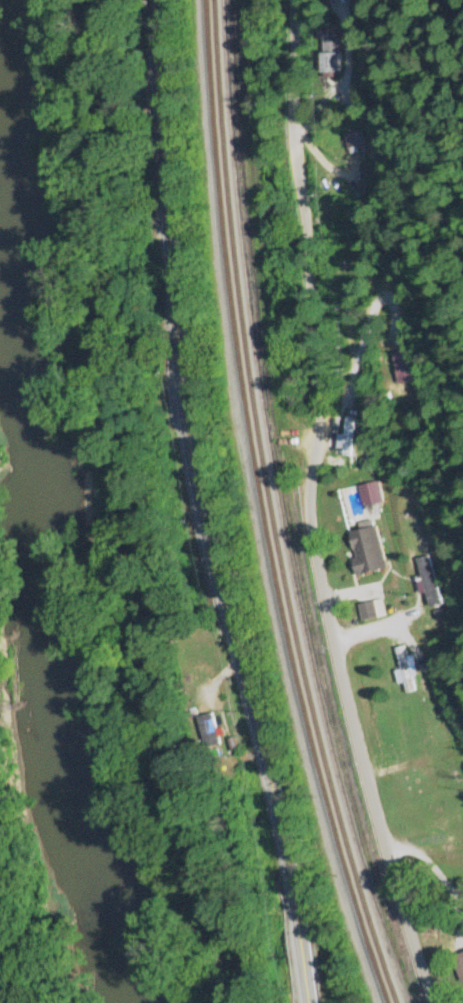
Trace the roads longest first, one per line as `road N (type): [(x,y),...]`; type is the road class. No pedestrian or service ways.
road 1 (primary): [(306,1002),(270,790),(188,451),(165,185),(162,0)]

